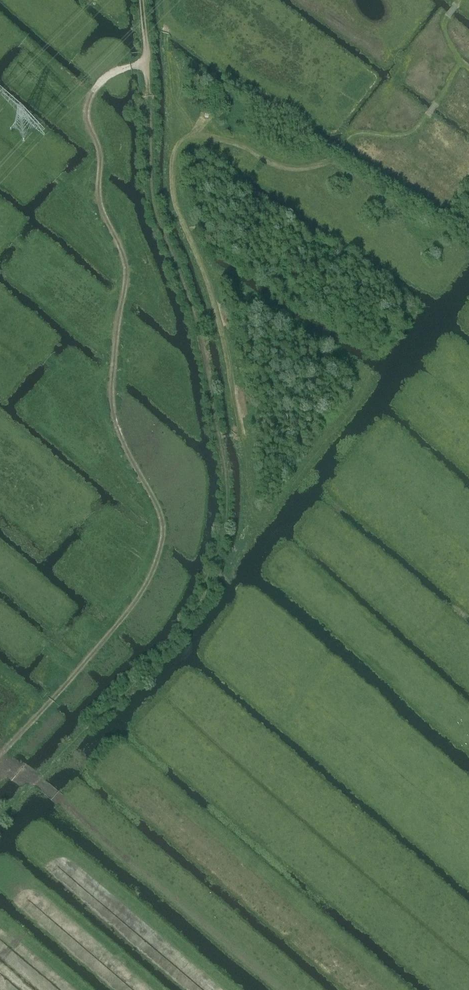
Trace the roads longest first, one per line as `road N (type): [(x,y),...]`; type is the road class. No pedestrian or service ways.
road 1 (track): [(0,756),(145,591),(166,533),(113,415),(127,281),(100,206),(91,117),(91,96),(104,78),(147,65)]
road 2 (track): [(219,435),(194,309),(152,193),(141,0)]

